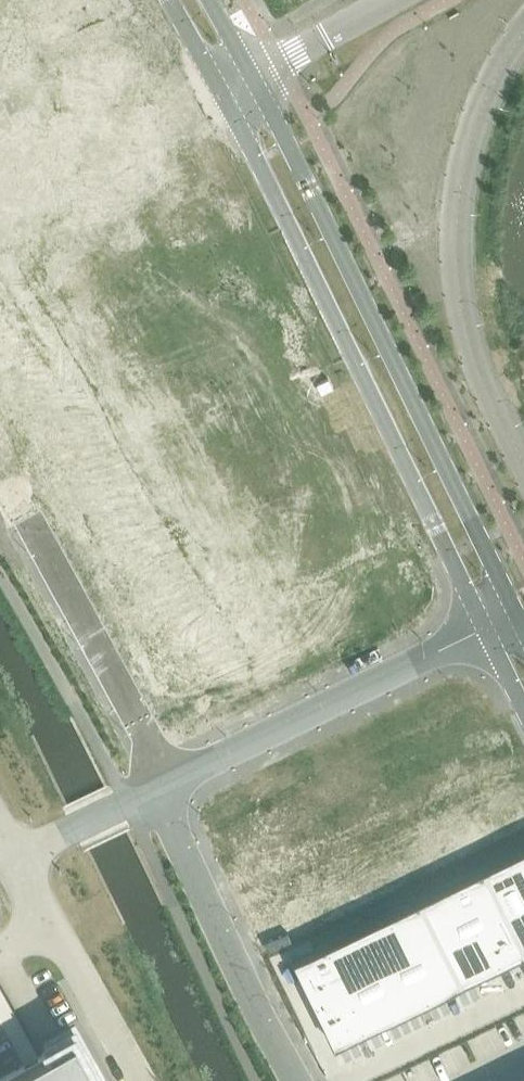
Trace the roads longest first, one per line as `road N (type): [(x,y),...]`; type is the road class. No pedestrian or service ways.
road 1 (tertiary): [(517,614),(254,70)]
road 2 (tertiary): [(219,88),(488,629)]
road 3 (unclassified): [(163,785),(488,629)]
road 4 (unclassified): [(163,785),(186,862),(303,1080)]
road 5 (unclassified): [(133,800),(164,885),(257,1080)]
road 6 (unclassified): [(29,523),(144,734),(163,785)]
road 7 (unclassified): [(0,577),(133,800)]
road 8 (unclassified): [(60,922),(148,1080)]
road 9 (unclassified): [(26,856),(133,800)]

